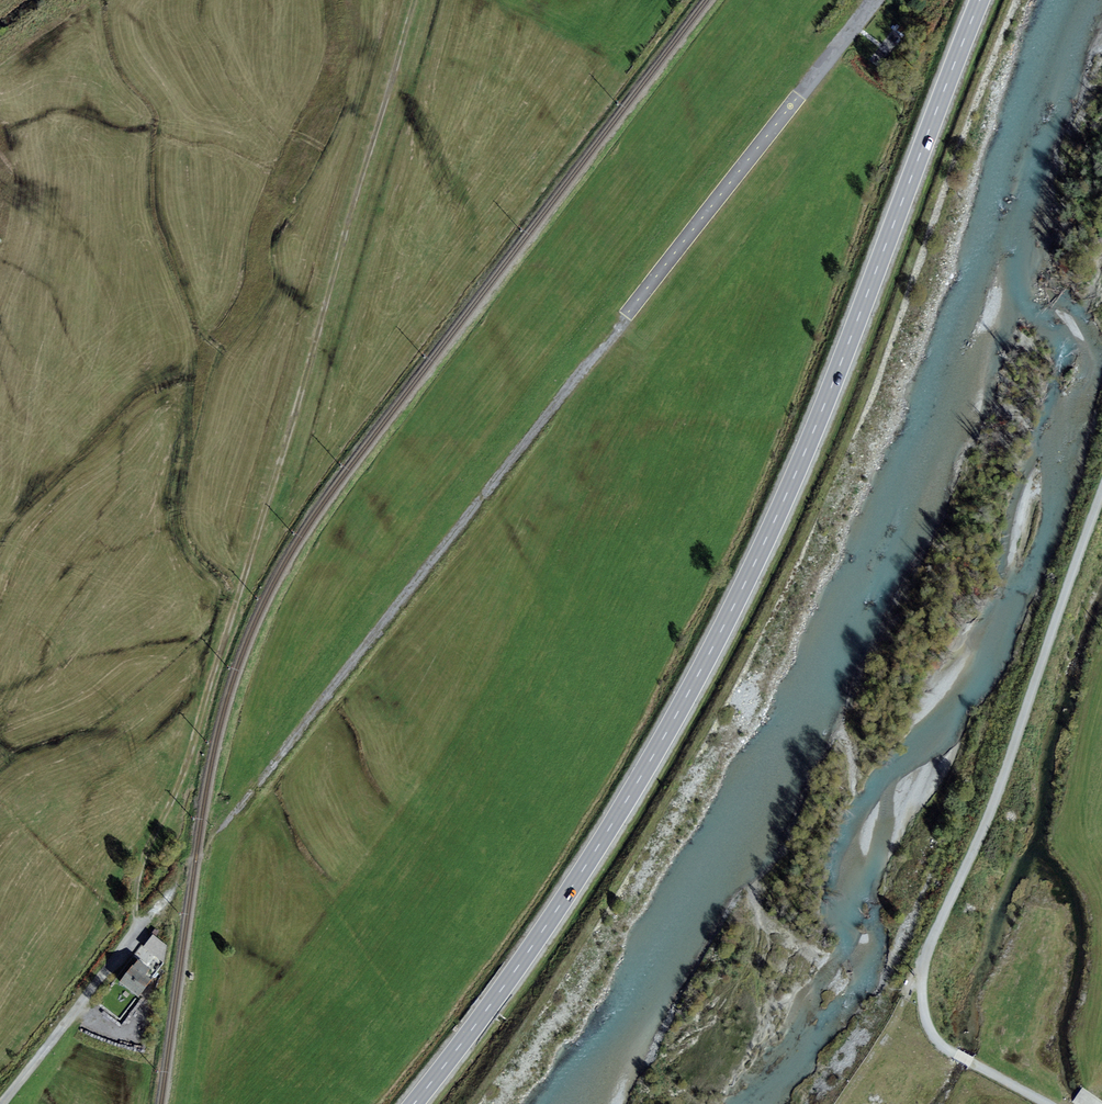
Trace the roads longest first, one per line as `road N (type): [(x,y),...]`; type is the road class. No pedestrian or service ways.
road 1 (primary): [(979,0),(814,430),(732,610),(596,850),(414,1103)]
road 2 (track): [(237,815),(877,0)]
road 3 (track): [(416,0),(188,759),(139,870),(141,930)]
road 4 (track): [(1101,489),(1006,766),(921,968)]
road 5 (track): [(3,1103),(141,930)]
road 6 (track): [(921,968),(924,1018),(936,1040),(1047,1103)]
road 7 (track): [(921,968),(840,1103)]

